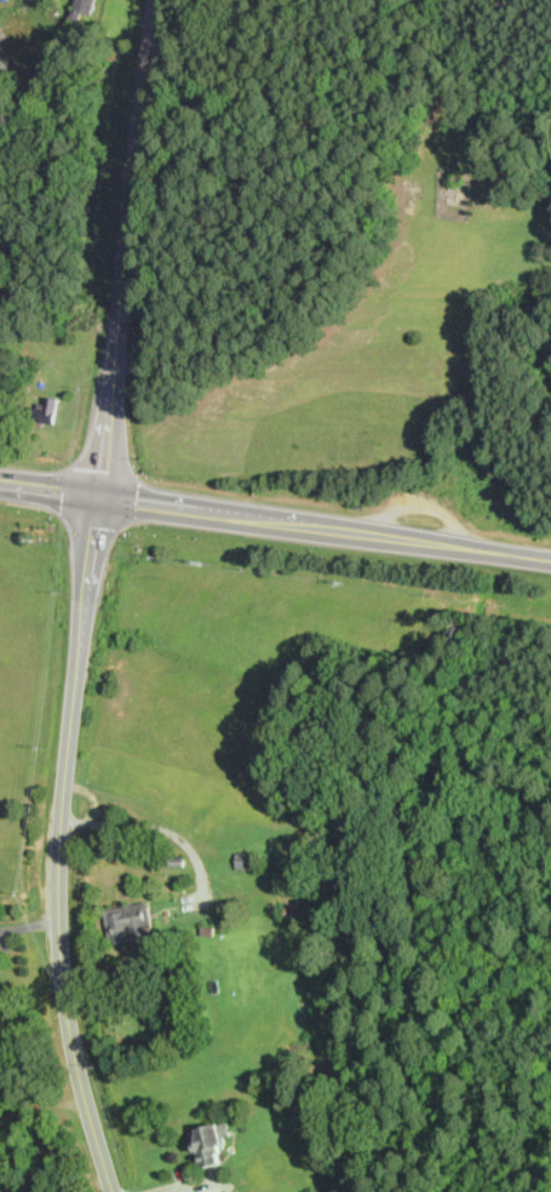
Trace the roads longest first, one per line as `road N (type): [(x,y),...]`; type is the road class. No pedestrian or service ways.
road 1 (secondary): [(115,1191),(75,1051),(59,922),(62,822),(102,497)]
road 2 (secondary): [(102,497),(159,0)]
road 3 (primary): [(102,497),(550,560)]

